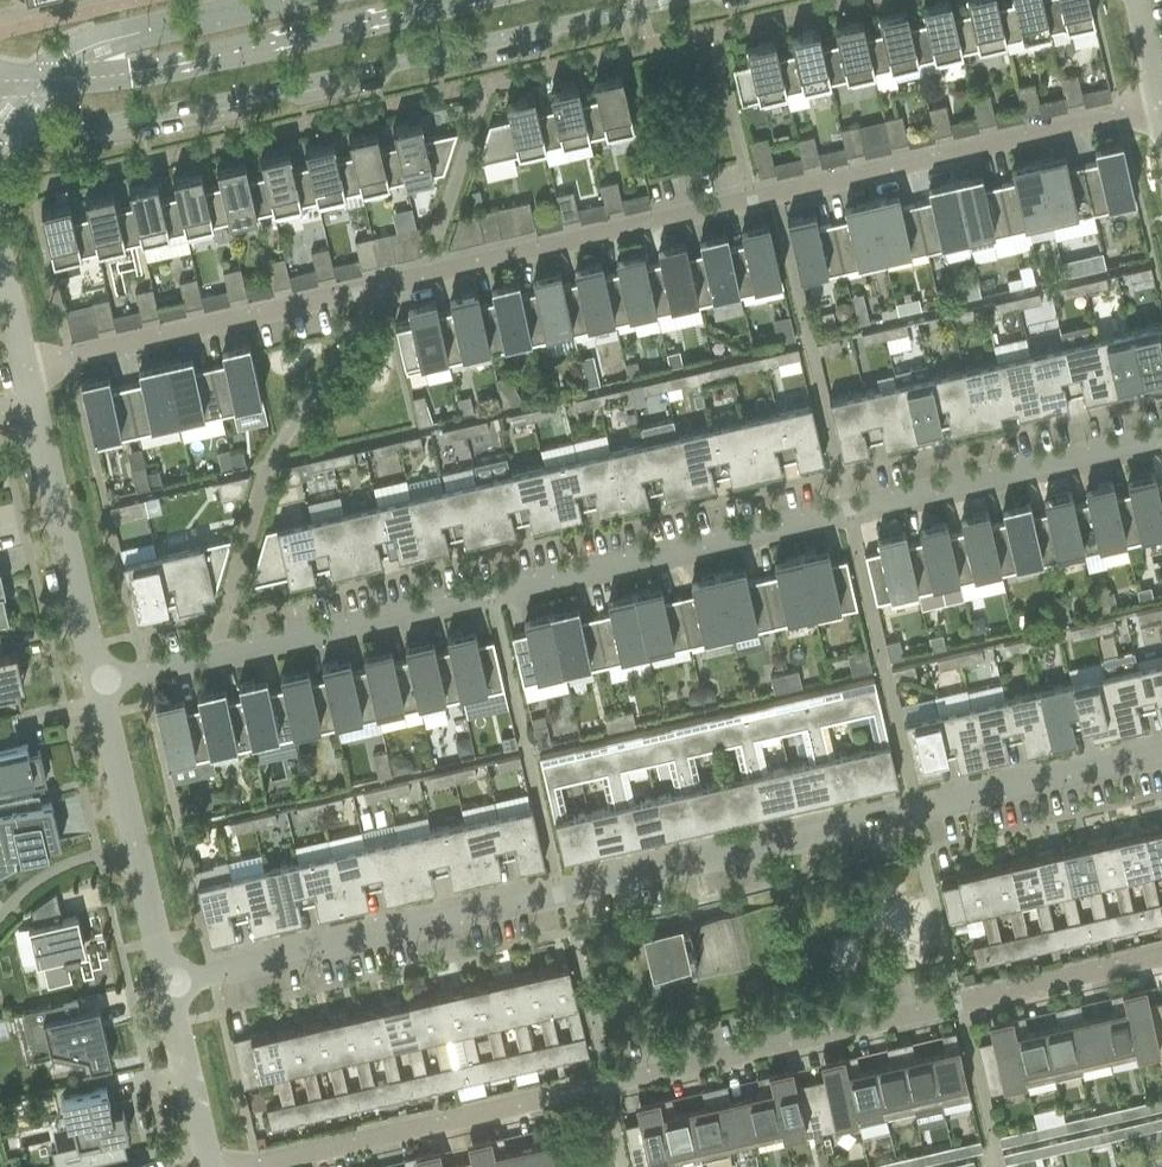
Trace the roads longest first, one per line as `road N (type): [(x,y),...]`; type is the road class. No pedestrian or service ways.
road 1 (residential): [(23,370),(1161,109)]
road 2 (unclassified): [(101,689),(1161,441)]
road 3 (unclassified): [(168,984),(1161,759)]
road 4 (unclassified): [(279,1166),(1161,960)]
road 5 (secondary): [(0,136),(328,80),(674,0)]
road 6 (secondary): [(488,0),(128,75),(0,89)]
road 7 (residential): [(101,689),(23,370)]
road 8 (residential): [(168,984),(101,689)]
road 9 (residential): [(210,1166),(168,984)]

